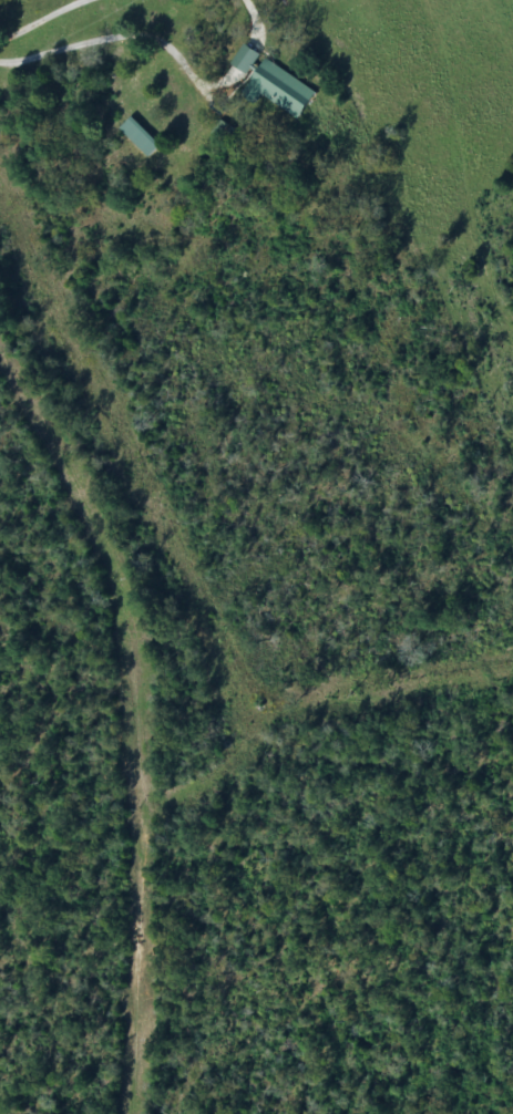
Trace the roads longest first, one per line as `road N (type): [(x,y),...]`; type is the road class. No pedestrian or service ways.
road 1 (residential): [(134,1113),(157,1011),(152,773),(91,596),(0,405)]

